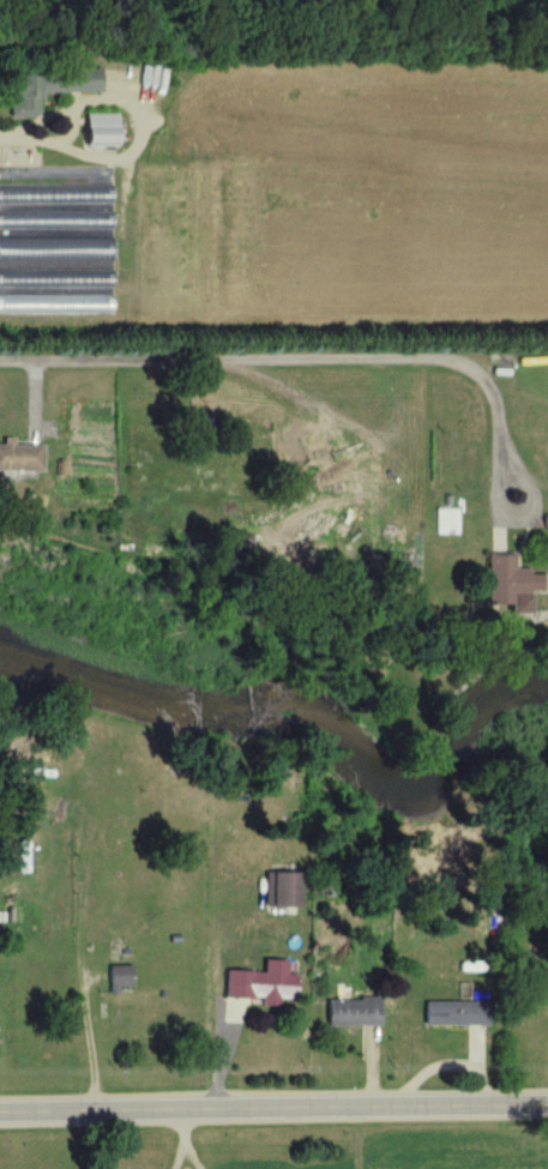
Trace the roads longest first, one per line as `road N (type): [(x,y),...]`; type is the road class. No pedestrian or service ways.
road 1 (secondary): [(0,1108),(547,1104)]
road 2 (residential): [(182,338),(273,358),(547,355)]
road 3 (residential): [(0,351),(127,356),(182,338)]

